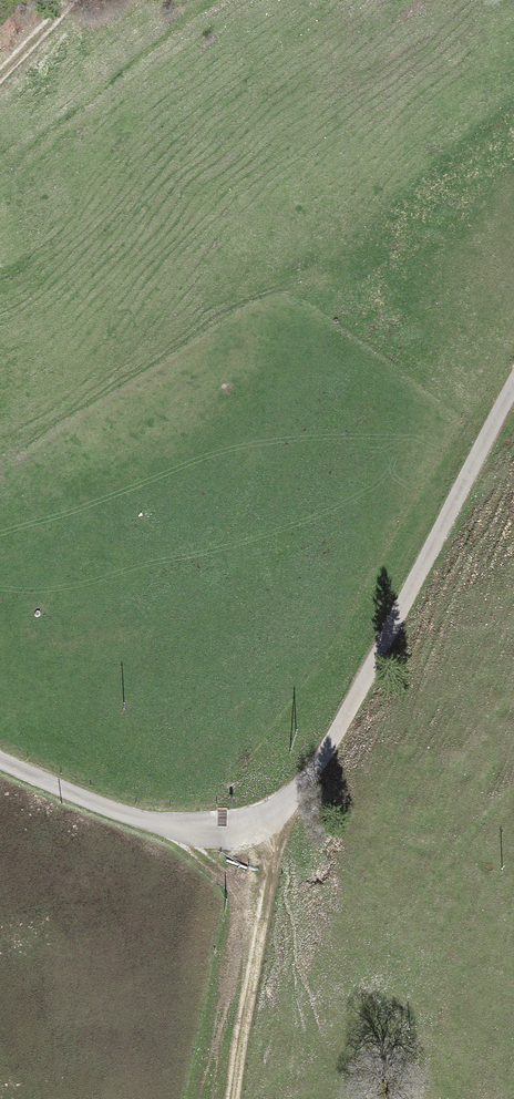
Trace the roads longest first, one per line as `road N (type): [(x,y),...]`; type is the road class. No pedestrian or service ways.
road 1 (track): [(0,760),(138,819),(198,829),(264,820),(322,754),(513,397)]
road 2 (track): [(264,820),(270,880),(239,1098)]

